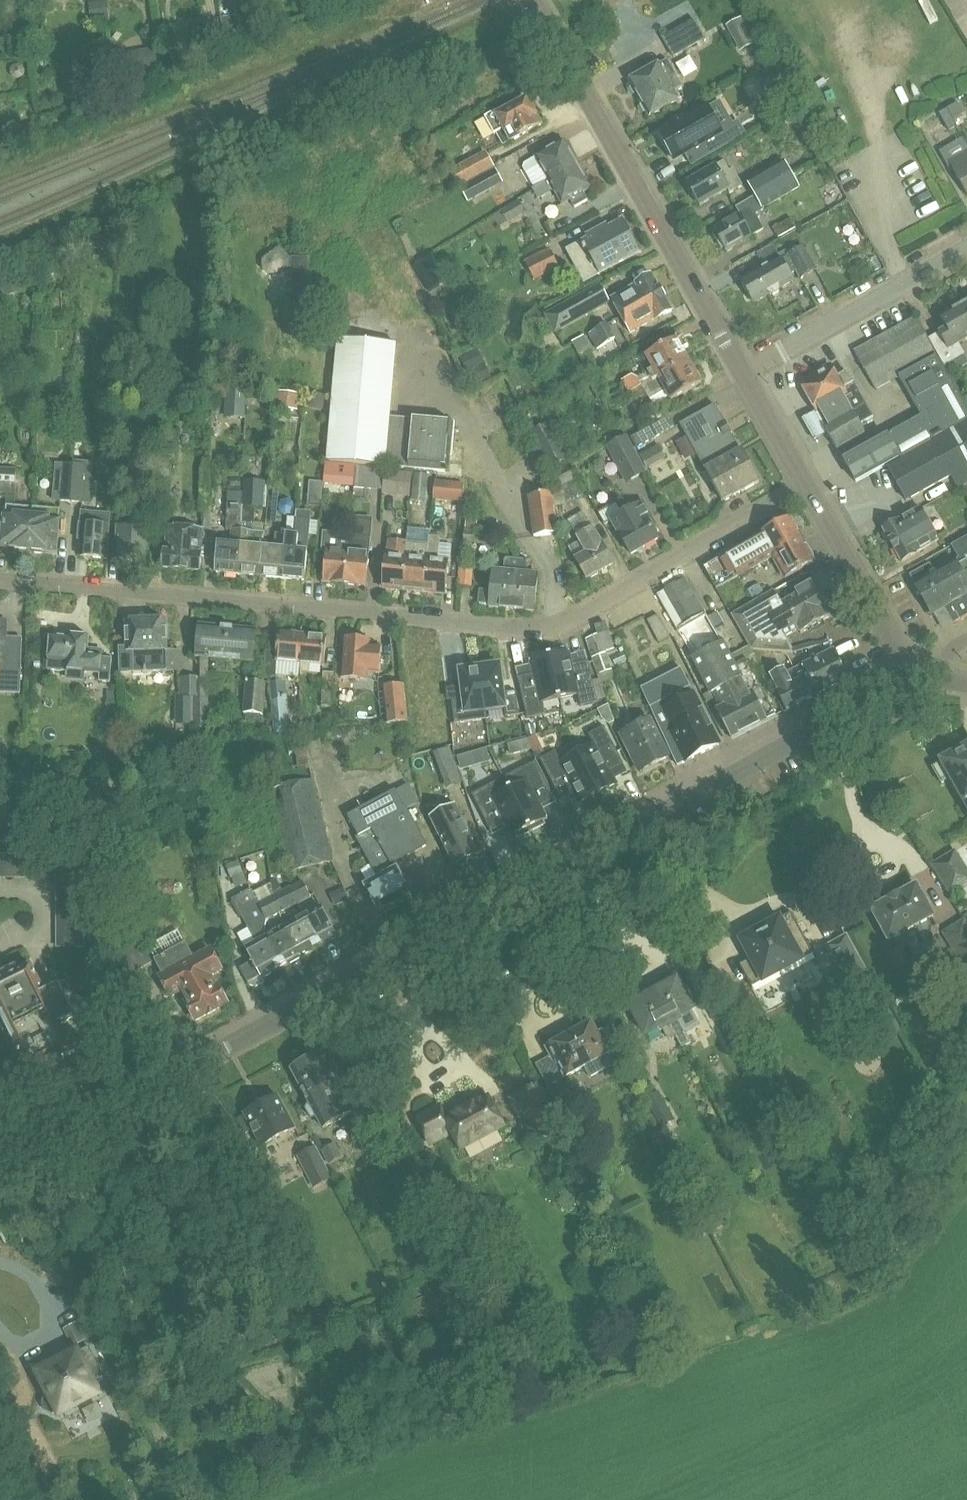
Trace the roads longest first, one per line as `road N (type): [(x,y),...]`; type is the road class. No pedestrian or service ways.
road 1 (tertiary): [(0,1165),(913,674)]
road 2 (residential): [(0,580),(531,628),(562,624),(809,488)]
road 3 (tertiary): [(742,371),(536,0)]
road 4 (residential): [(742,371),(966,247)]
road 5 (tertiary): [(913,674),(809,488)]
road 6 (tertiary): [(809,488),(742,371)]
road 7 (residential): [(0,953),(42,931),(45,911),(44,892),(0,893)]

